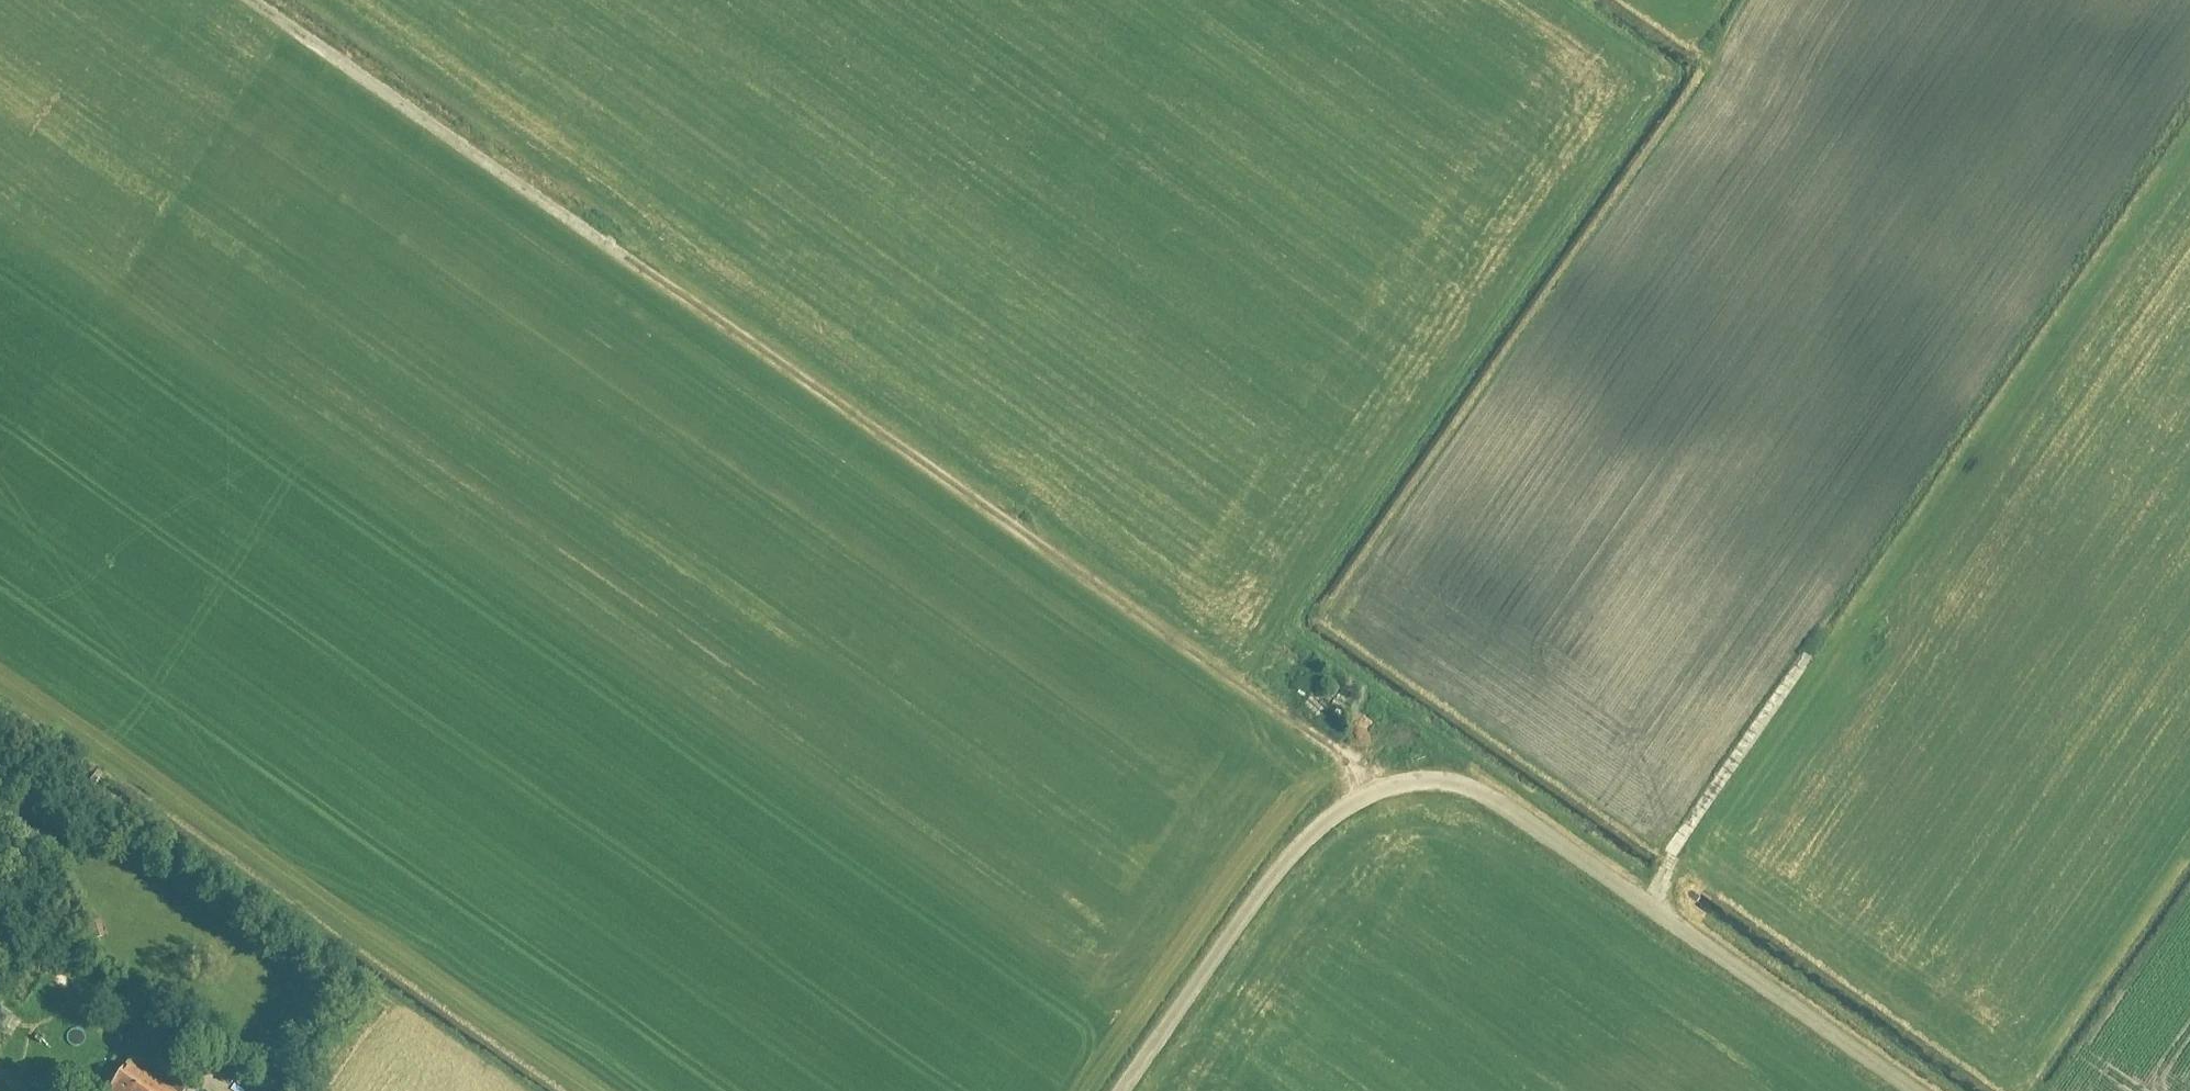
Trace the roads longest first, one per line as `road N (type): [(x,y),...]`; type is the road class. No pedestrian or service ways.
road 1 (track): [(1360,795),(1352,769),(1330,746),(253,0)]
road 2 (unclassified): [(1915,1090),(1488,793),(1439,778),(1360,795),(1286,857),(1121,1090)]

